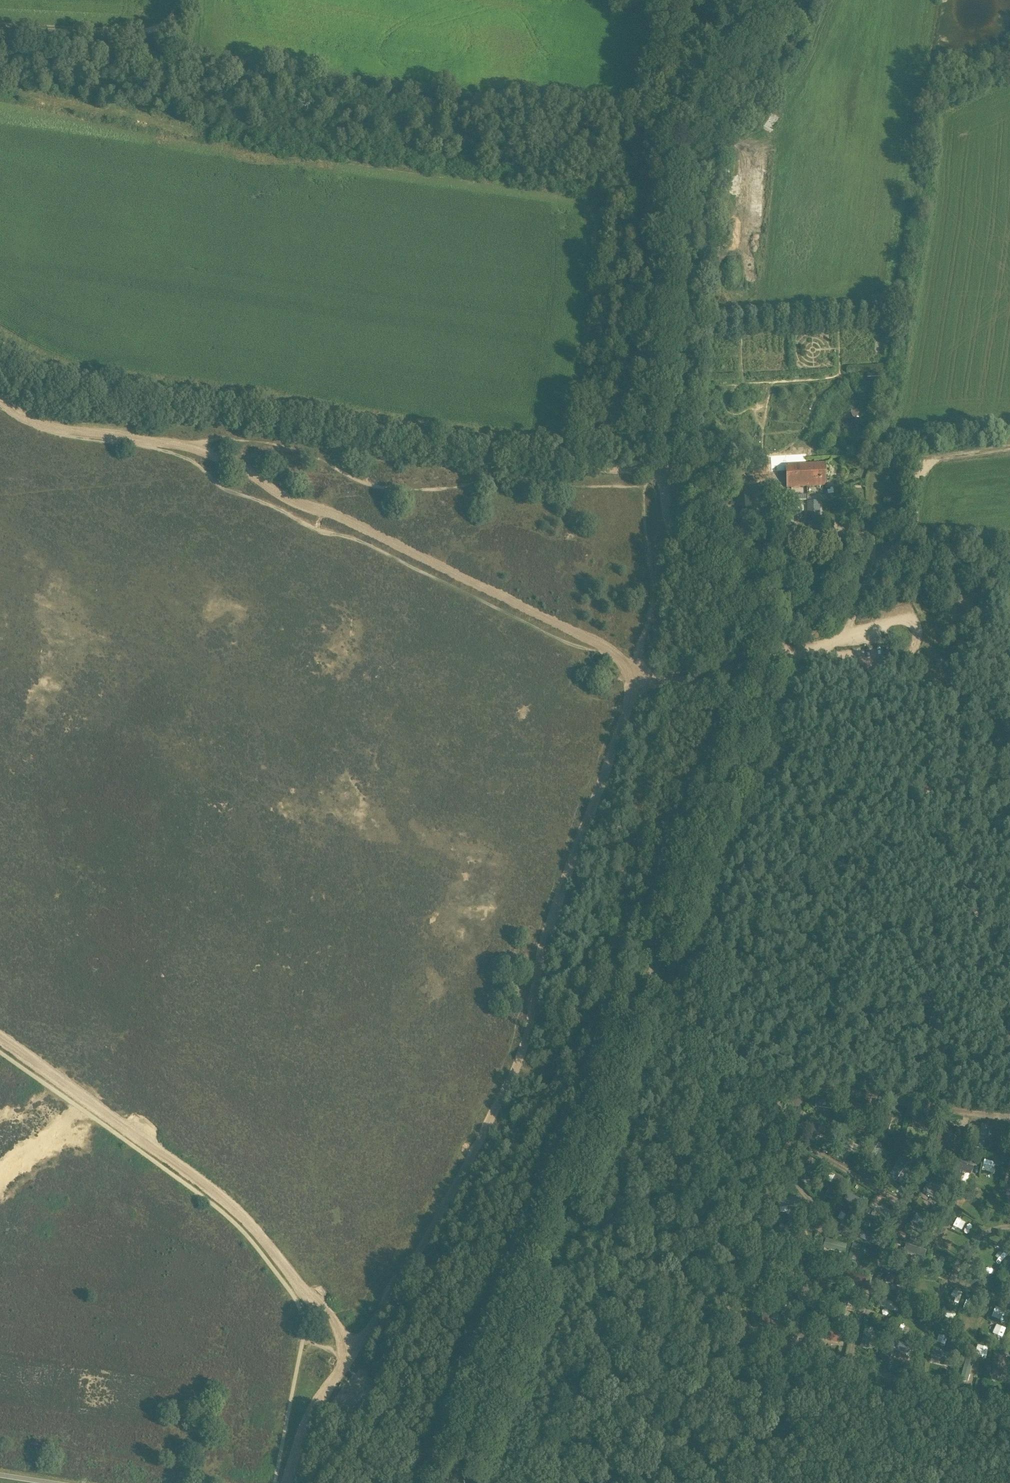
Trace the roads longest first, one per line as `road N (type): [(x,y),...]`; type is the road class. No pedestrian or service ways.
road 1 (unclassified): [(457,1482),(763,689),(764,666),(672,532),(665,470),(688,180),(805,0)]
road 2 (track): [(352,1354),(446,1203),(517,1064),(560,895),(619,735),(634,668)]
road 3 (track): [(0,392),(39,414),(196,446),(634,668)]
road 4 (track): [(0,343),(48,370),(542,449),(590,468),(665,470)]
road 5 (track): [(0,1038),(242,1216),(352,1354)]
road 6 (track): [(791,1143),(790,1173),(823,1230),(799,1344),(913,1381),(1009,1400)]
road 7 (track): [(1009,987),(957,854),(872,701),(840,669),(792,656)]
road 8 (track): [(835,637),(867,582),(880,476),(902,462),(1009,449)]
road 9 (track): [(849,1360),(865,1299),(907,1214),(904,1205),(791,1143)]
road 10 (track): [(263,1482),(0,1438)]
road 11 (track): [(1009,1118),(809,1090),(799,1098),(791,1143)]
road 12 (track): [(192,127),(32,92),(17,78),(4,26)]
road 13 (track): [(181,0),(171,25),(151,33),(0,26)]
road 14 (track): [(913,1381),(934,1303),(962,1254),(1009,1227)]
road 15 (track): [(352,1354),(311,1413),(286,1482)]
road 16 (track): [(634,668),(673,681),(764,666)]

